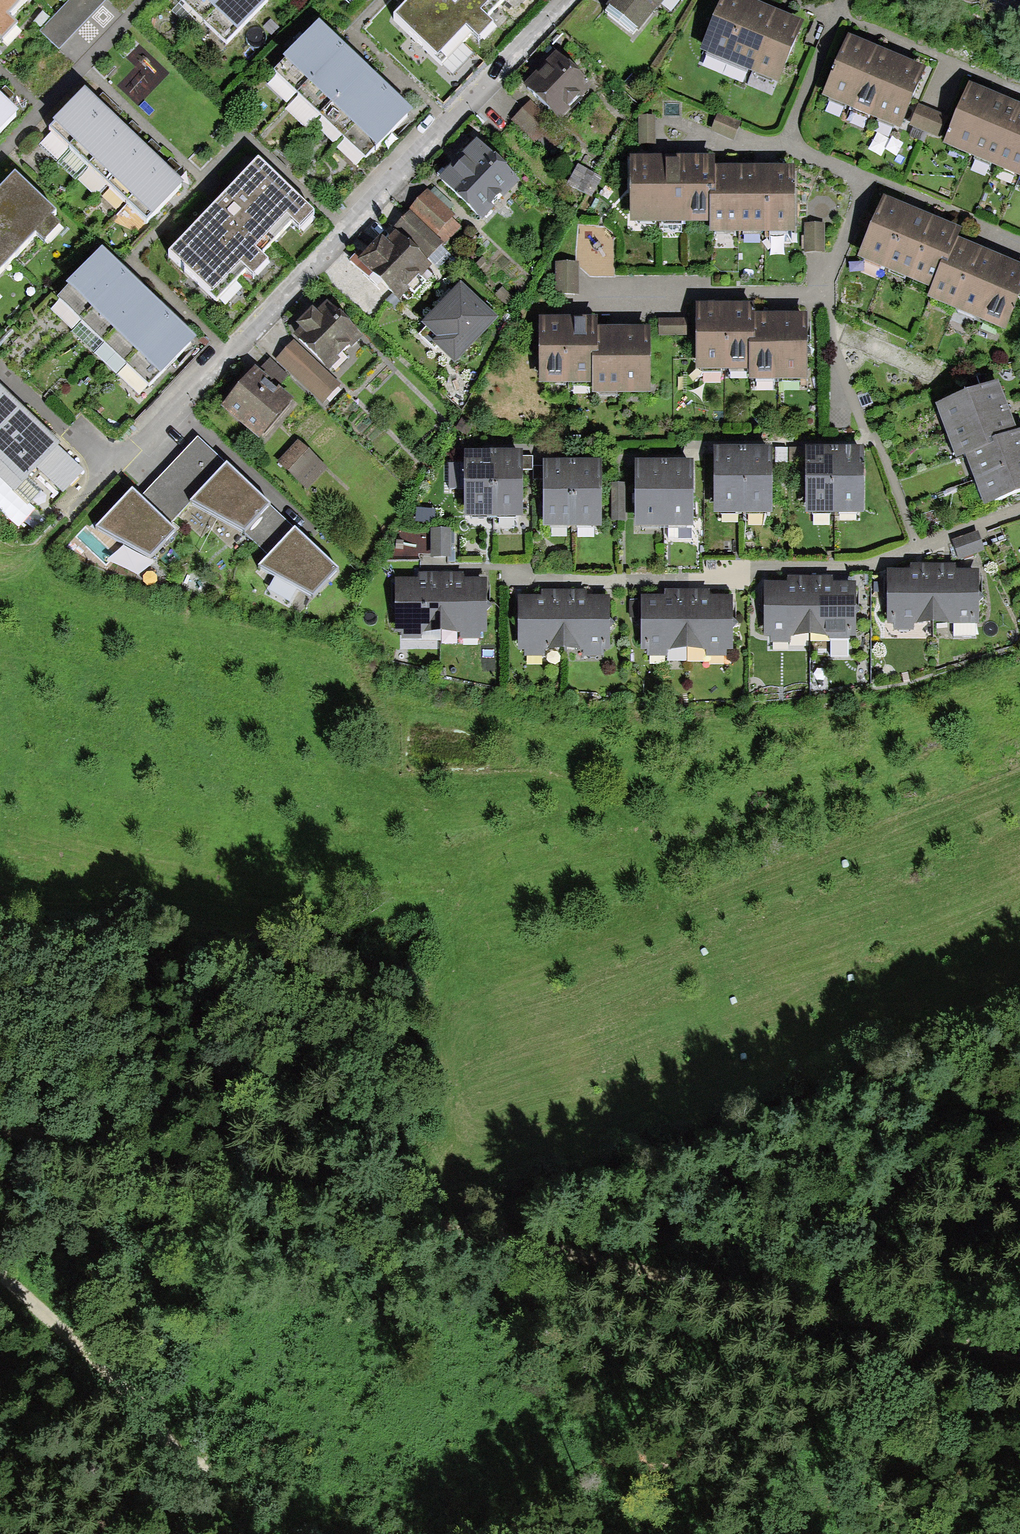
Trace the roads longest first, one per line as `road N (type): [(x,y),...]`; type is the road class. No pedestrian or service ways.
road 1 (track): [(1019,1350),(0,1130)]
road 2 (residential): [(566,0),(70,516)]
road 3 (track): [(437,1223),(1019,1010)]
road 4 (residential): [(424,567),(518,568),(530,582),(720,581),(736,569),(866,566),(1019,509)]
road 5 (track): [(219,1533),(173,1452),(0,1281)]

